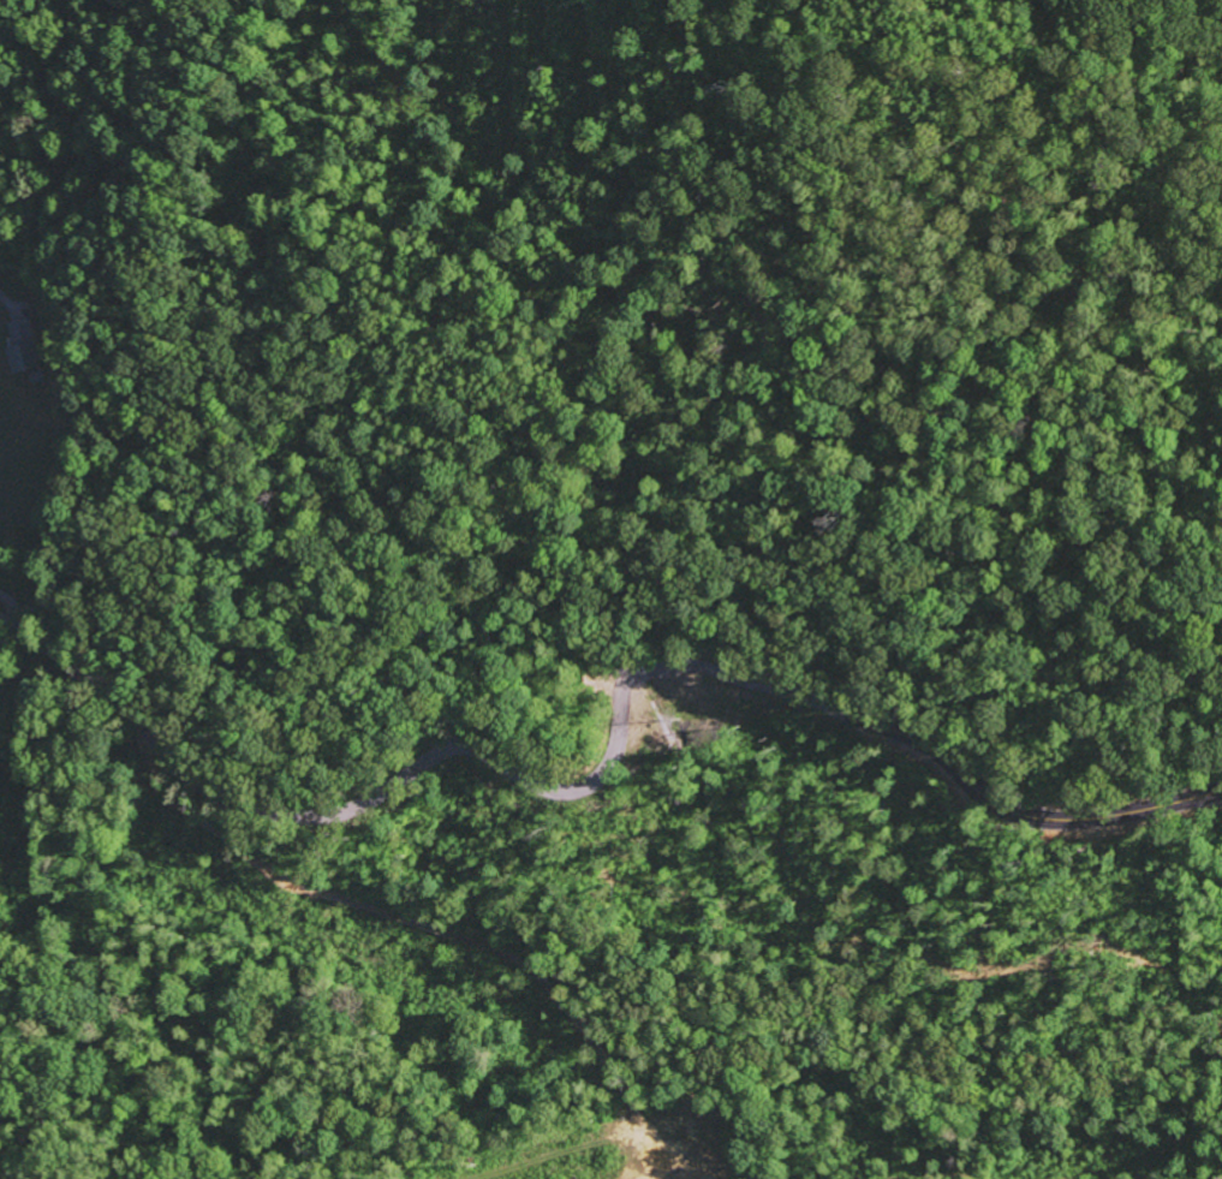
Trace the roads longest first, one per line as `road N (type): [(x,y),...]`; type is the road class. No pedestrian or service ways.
road 1 (secondary): [(1221,790),(1081,818),(1024,816),(922,739),(663,663),(626,690),(620,744),(603,774),(541,782),(465,749),(439,756),(357,808),(299,818),(202,782),(101,683),(0,619)]

